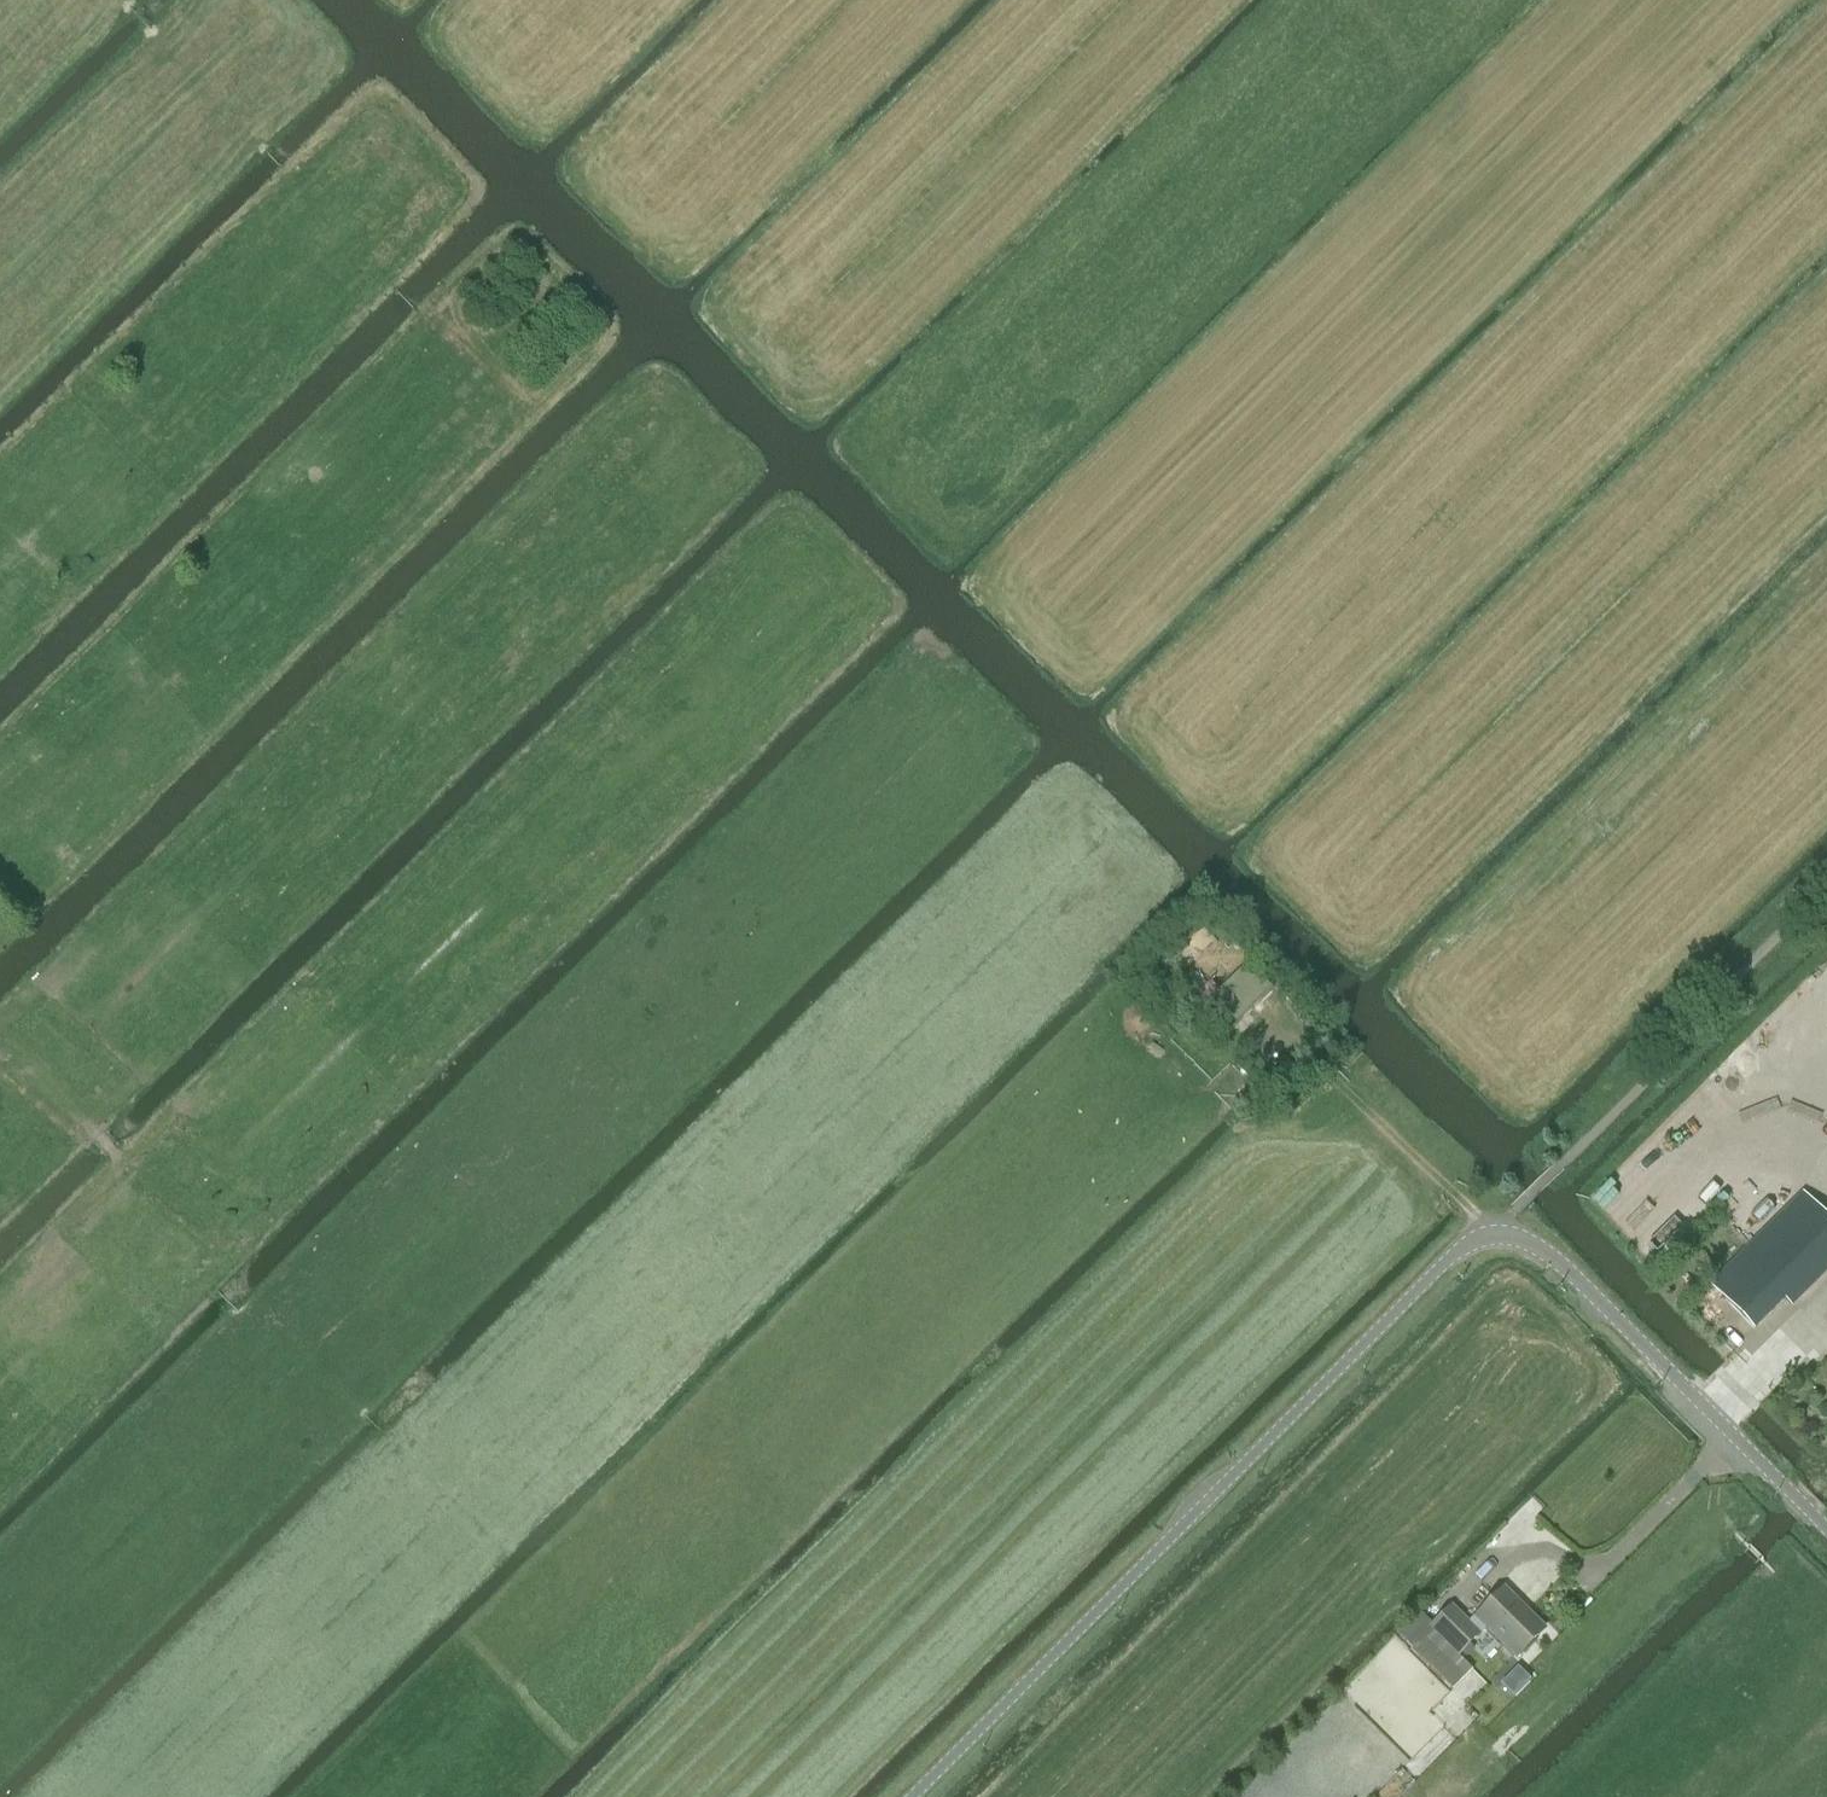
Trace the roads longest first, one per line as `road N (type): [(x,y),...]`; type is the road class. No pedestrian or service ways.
road 1 (unclassified): [(912,1796),(1447,1261),(1497,1235)]
road 2 (unclassified): [(1826,1529),(1553,1258),(1534,1243),(1497,1235)]
road 3 (track): [(1484,1238),(1448,1187),(1310,1056)]
road 4 (track): [(0,1047),(126,1167)]

